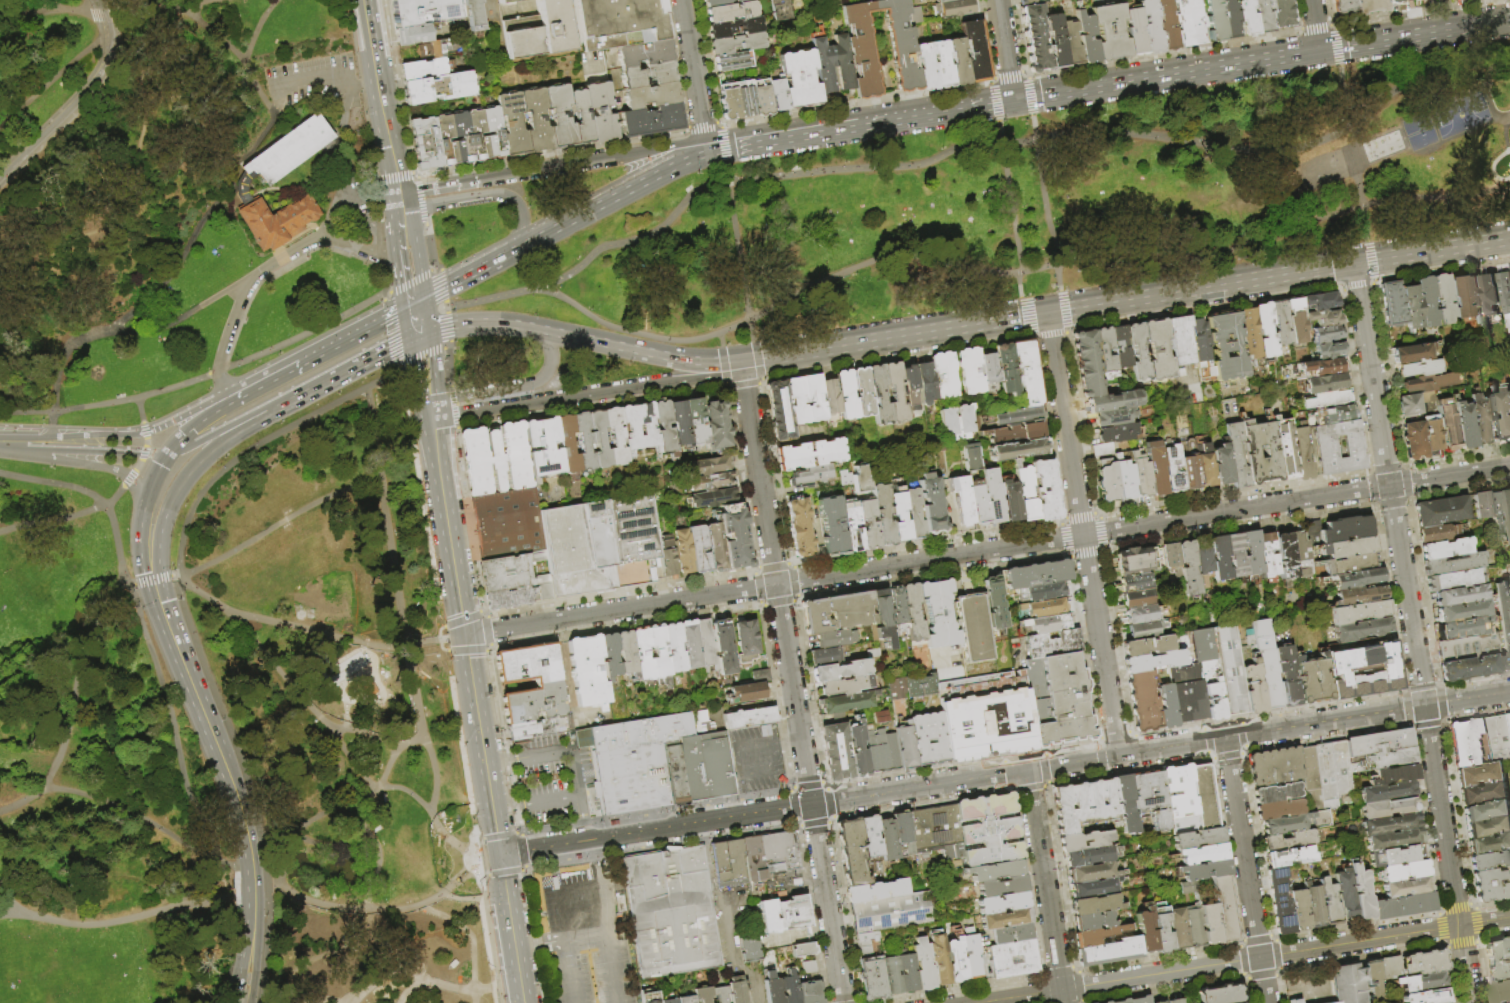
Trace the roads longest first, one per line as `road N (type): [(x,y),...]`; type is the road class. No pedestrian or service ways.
road 1 (residential): [(1509,466),(464,635)]
road 2 (primary): [(740,363),(1354,263)]
road 3 (primary): [(1509,18),(1012,99)]
road 4 (residential): [(978,1002),(1459,925)]
road 5 (residential): [(1047,313),(1118,756)]
road 6 (residential): [(740,363),(811,805)]
road 7 (residential): [(1357,285),(1424,706)]
road 8 (tertiary): [(1424,706),(1026,771)]
road 9 (primary): [(251,882),(234,796),(153,580)]
road 10 (secondary): [(431,420),(740,363)]
road 11 (primary): [(446,326),(509,324),(668,357),(740,363)]
road 12 (primary): [(1012,99),(724,144)]
road 13 (primary): [(677,159),(441,285)]
road 14 (residential): [(1225,739),(1267,1002)]
road 15 (residential): [(1026,771),(1063,1002)]
road 16 (secondary): [(431,420),(467,651)]
road 17 (tertiary): [(1424,706),(1459,925)]
road 18 (primary): [(153,580),(159,536),(184,481),(275,409)]
road 19 (tertiary): [(1026,771),(811,805)]
road 20 (secondary): [(705,147),(672,144),(495,174)]
road 21 (residential): [(811,805),(843,1002)]
road 22 (tertiary): [(811,805),(615,836)]
road 23 (primary): [(382,318),(228,394)]
road 24 (primary): [(400,210),(501,195),(521,216),(507,252)]
road 25 (primary): [(528,327),(550,353),(543,377),(438,399)]
road 26 (secondary): [(499,855),(523,1002)]
road 27 (residential): [(682,0),(705,147)]
road 28 (primary): [(275,409),(406,341)]
road 29 (secondary): [(373,50),(397,191)]
road 30 (primary): [(1370,261),(1509,238)]
road 31 (primary): [(167,454),(142,523),(153,580)]

